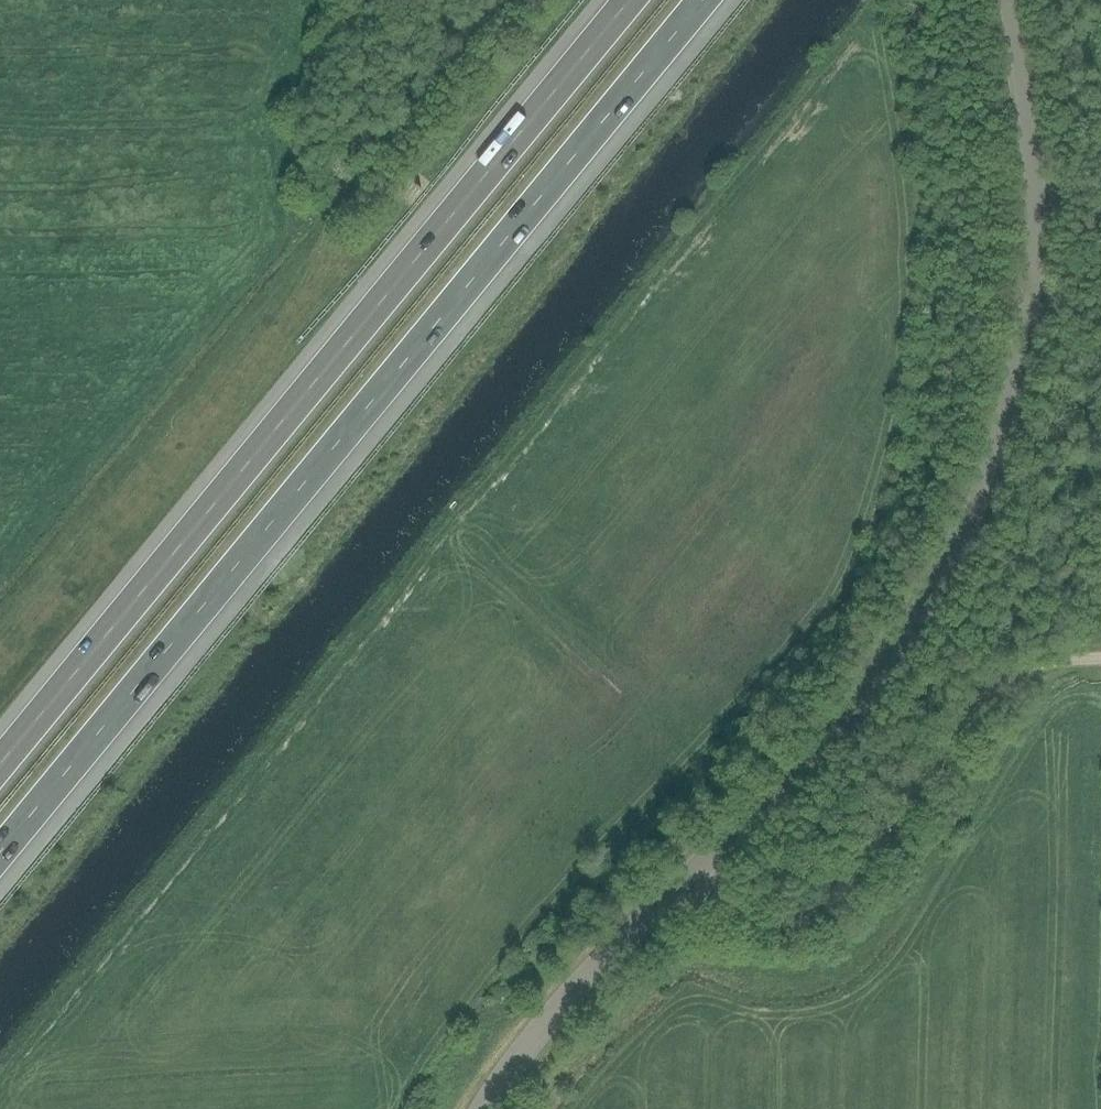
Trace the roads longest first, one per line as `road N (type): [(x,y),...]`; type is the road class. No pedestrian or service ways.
road 1 (motorway): [(0,854),(704,0)]
road 2 (motorway): [(631,0),(0,765)]
road 3 (tertiary): [(683,883),(807,759),(914,615),(989,448),(1020,292),(1021,134),(1002,0)]
road 4 (unclassified): [(683,883),(765,922),(815,914),(996,686),(1040,664),(1100,659)]
road 5 (tertiary): [(487,1108),(521,1048),(683,883)]

